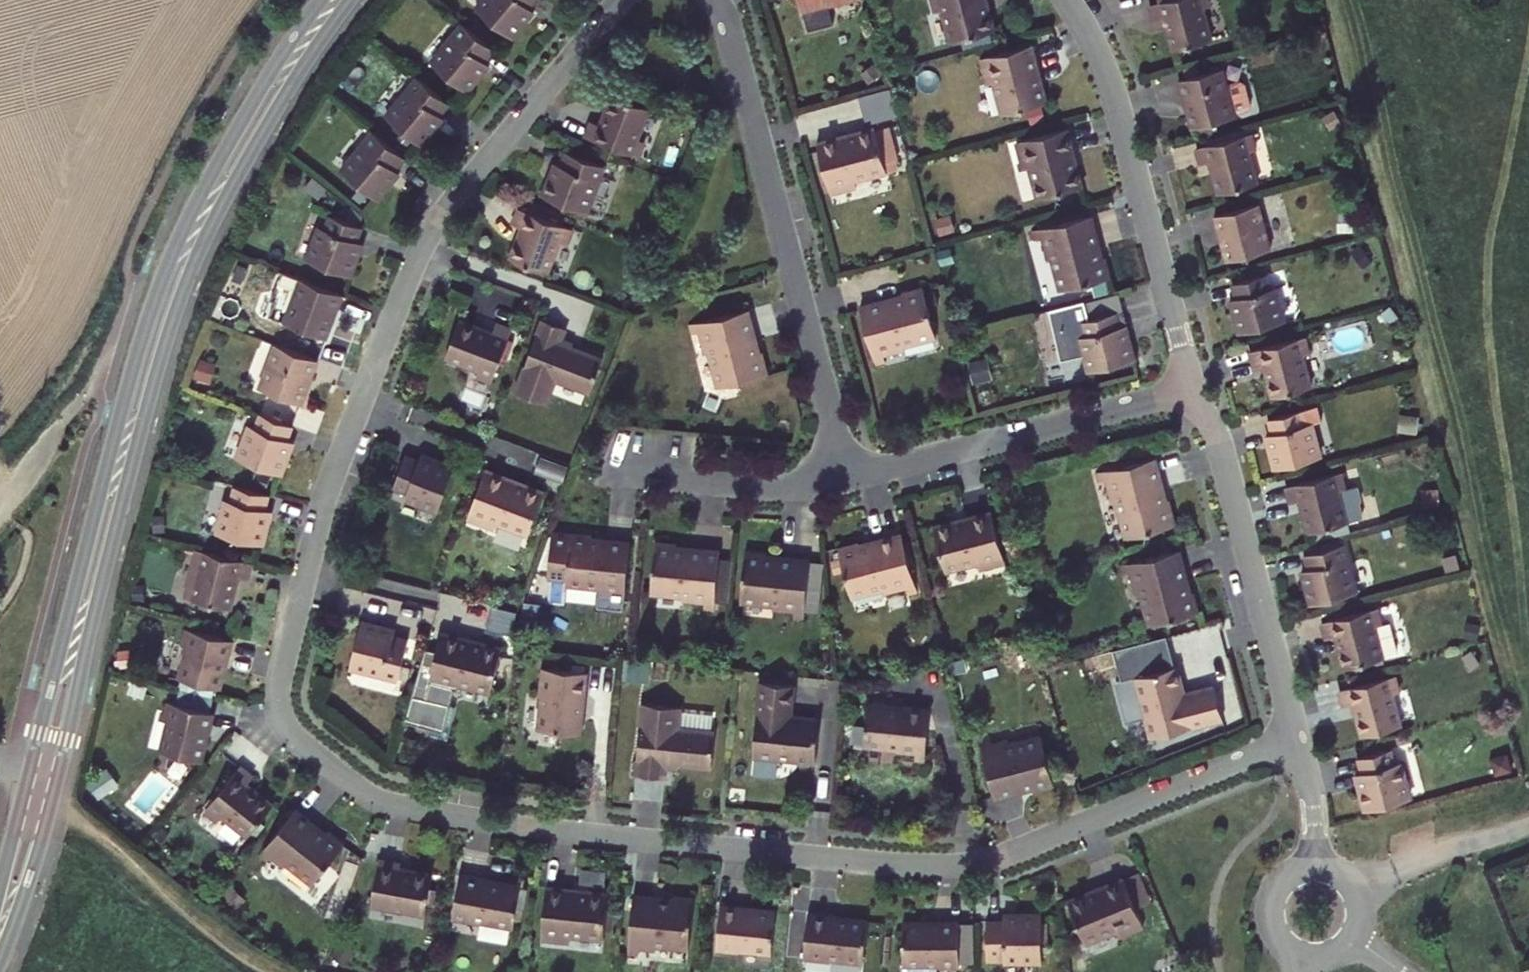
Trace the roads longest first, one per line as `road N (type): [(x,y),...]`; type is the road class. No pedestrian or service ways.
road 1 (residential): [(620,0),(452,198),(415,256),(329,479),(282,674),(281,712),(301,743),(350,785),(394,807),(533,830),(900,865),(987,860),(1299,742)]
road 2 (tertiary): [(0,959),(53,799),(135,446),(175,317),(249,154),(353,0)]
road 3 (tertiary): [(322,0),(198,202),(156,295),(28,779)]
road 4 (residential): [(713,0),(848,478)]
road 5 (residential): [(1193,390),(1110,93),(1071,0)]
road 6 (residential): [(1299,742),(1193,390)]
road 7 (residential): [(848,478),(1193,390)]
road 8 (residential): [(650,472),(799,484),(848,478)]
road 9 (residential): [(1315,867),(1311,790),(1299,742)]
road 10 (residential): [(1315,867),(1285,880),(1272,907),(1279,937),(1303,955)]

